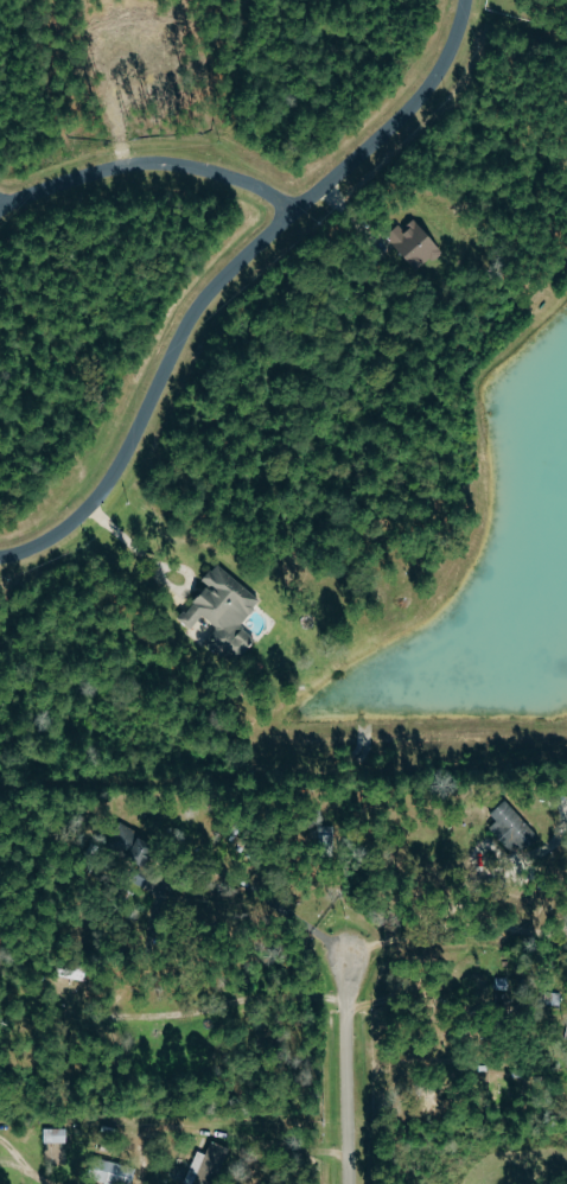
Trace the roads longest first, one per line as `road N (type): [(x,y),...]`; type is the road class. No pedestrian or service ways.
road 1 (residential): [(466,0),(432,88),(198,310),(138,437),(87,510),(45,546),(0,559)]
road 2 (residential): [(0,206),(85,177),(181,166),(265,191),(295,212)]
road 3 (residential): [(348,1183),(348,956)]

